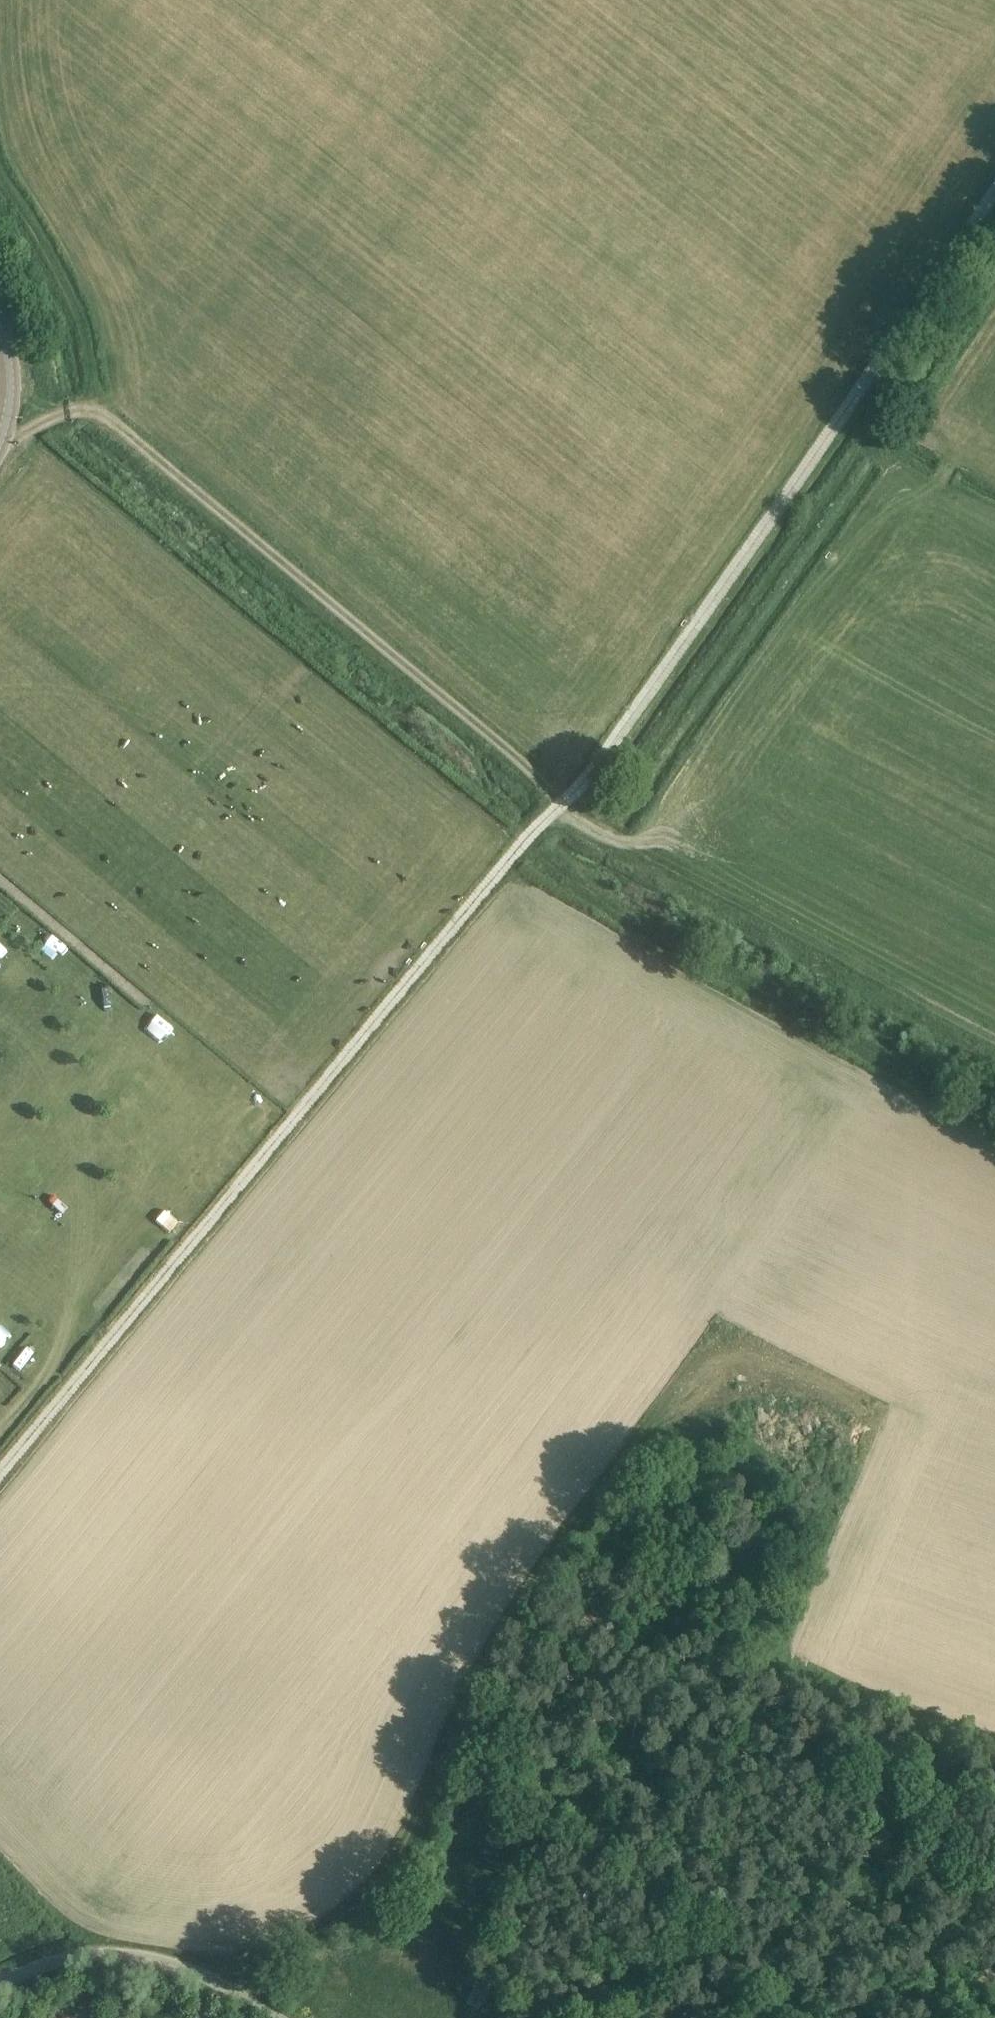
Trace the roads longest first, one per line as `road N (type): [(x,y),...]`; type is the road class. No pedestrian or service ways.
road 1 (track): [(994,260),(595,843)]
road 2 (track): [(79,425),(595,843)]
road 3 (residential): [(279,2017),(205,1972),(145,1956),(82,1954),(0,1983)]

